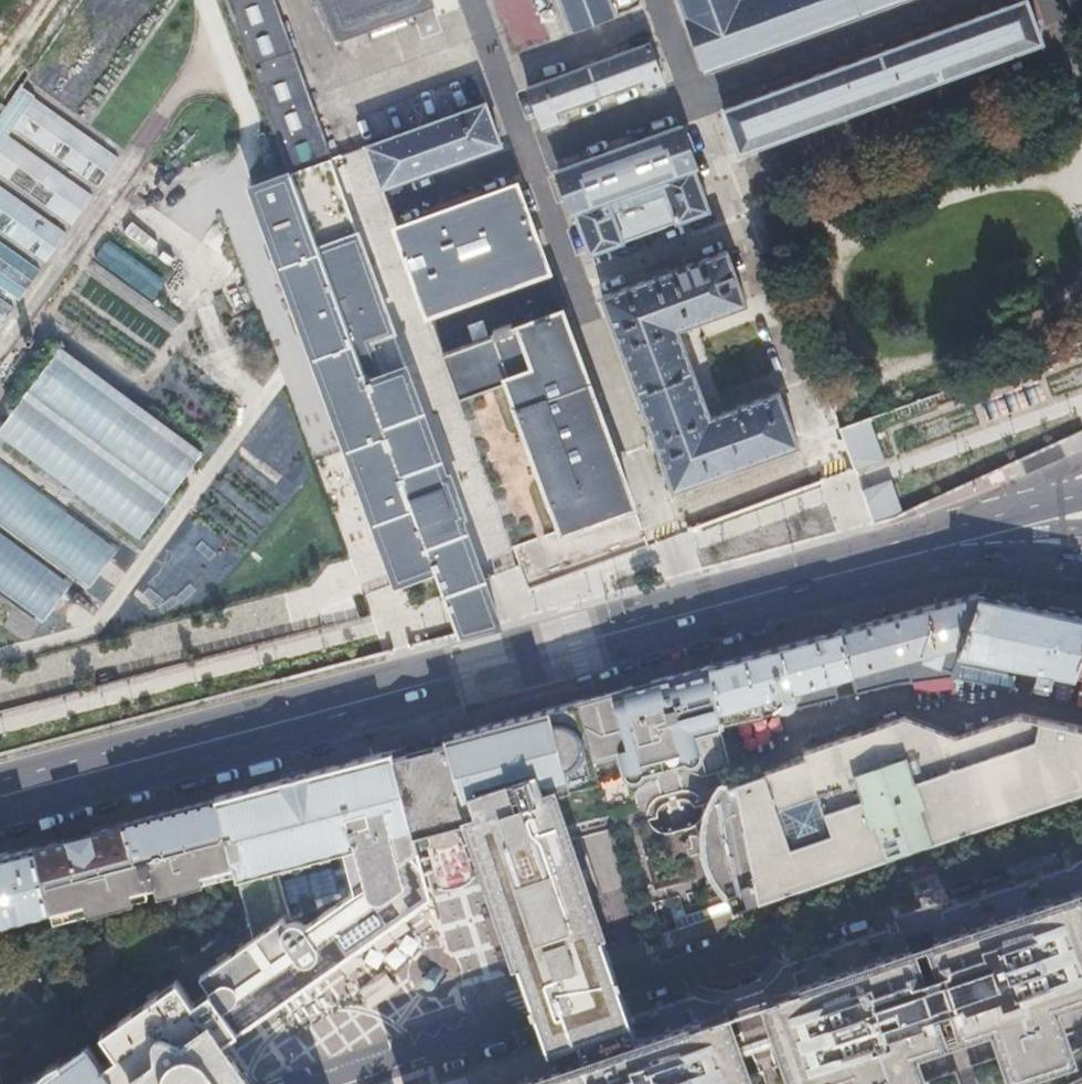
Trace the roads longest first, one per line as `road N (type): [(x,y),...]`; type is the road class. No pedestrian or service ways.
road 1 (primary): [(0,817),(996,550)]
road 2 (unclassified): [(1081,828),(333,1083)]
road 3 (primary): [(751,580),(0,782)]
road 4 (primary): [(996,550),(751,580)]
road 5 (primary): [(986,515),(751,580)]

